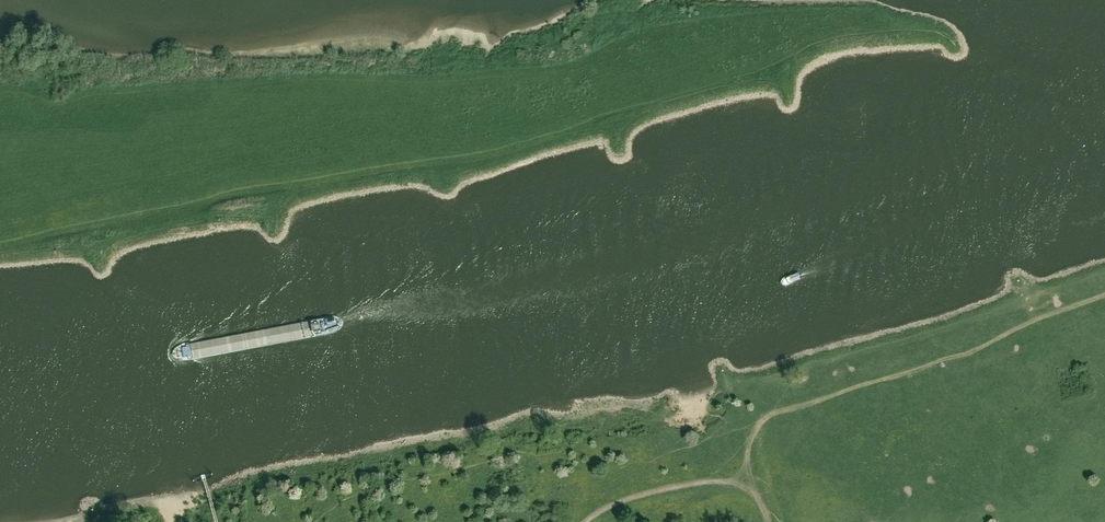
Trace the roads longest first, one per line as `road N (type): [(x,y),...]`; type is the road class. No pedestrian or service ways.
road 1 (track): [(588,521),(666,482),(727,477),(747,487)]

